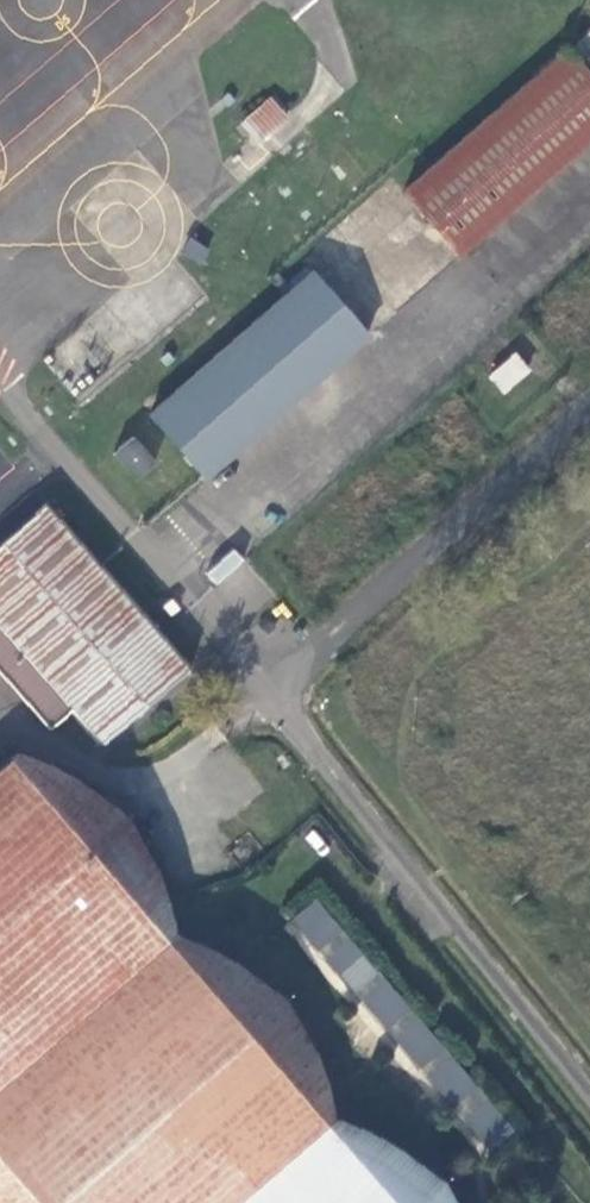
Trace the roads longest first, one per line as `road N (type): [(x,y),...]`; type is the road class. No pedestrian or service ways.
road 1 (unclassified): [(0,381),(252,661),(589,1095)]

